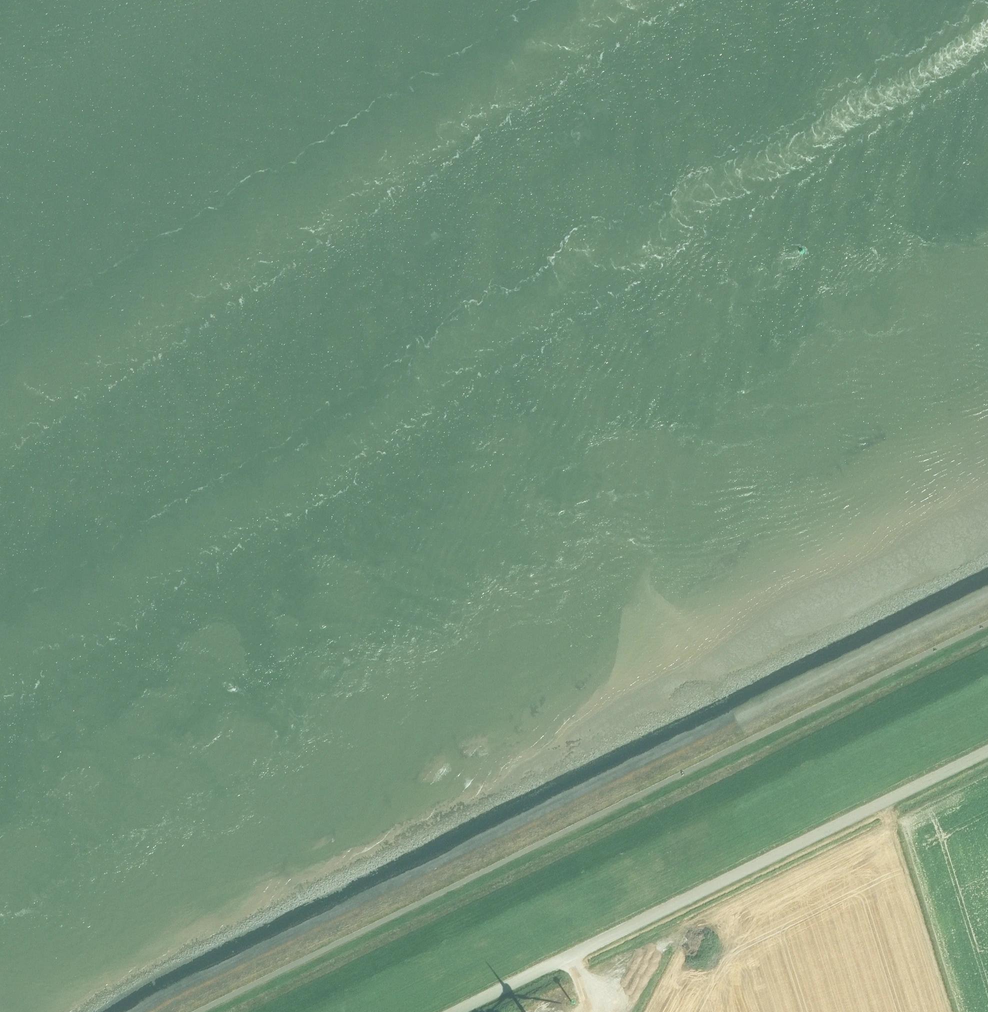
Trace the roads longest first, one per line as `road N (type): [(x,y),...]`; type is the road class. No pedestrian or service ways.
road 1 (tertiary): [(456,1011),(987,751)]

